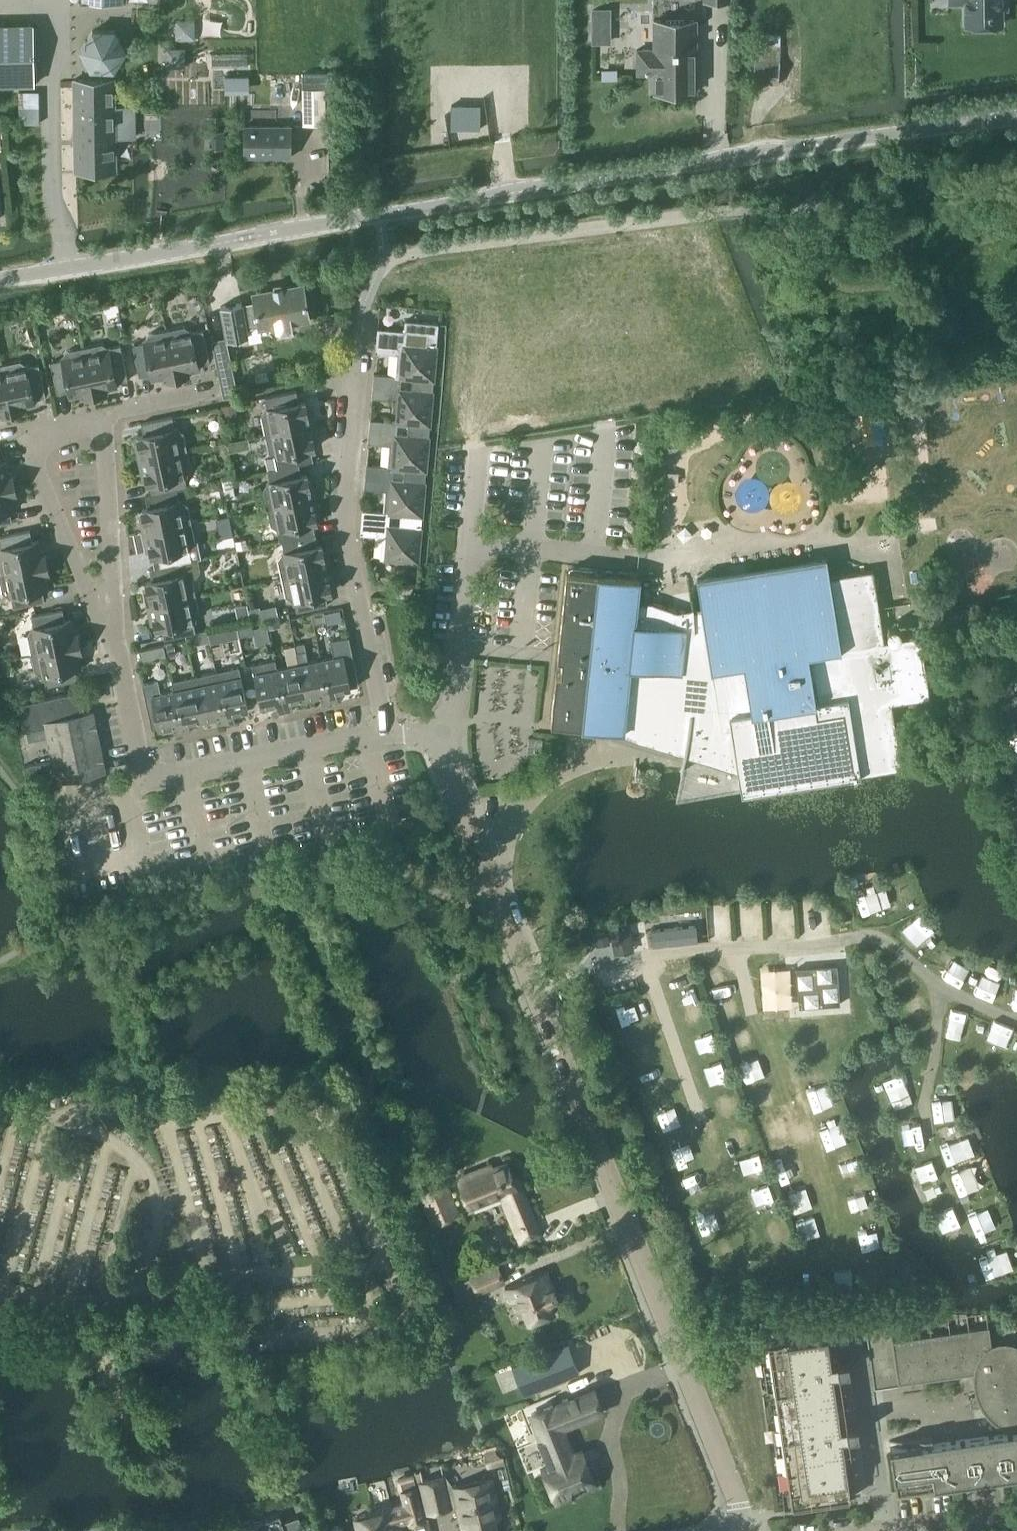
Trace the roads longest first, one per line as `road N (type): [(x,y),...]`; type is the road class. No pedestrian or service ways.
road 1 (unclassified): [(0,279),(1016,117)]
road 2 (unclassified): [(742,1530),(479,855),(451,732)]
road 3 (residential): [(386,731),(346,551),(362,310)]
road 4 (residential): [(386,731),(148,782)]
road 5 (residential): [(109,625),(115,414)]
road 6 (residential): [(109,625),(29,433)]
road 7 (unclassified): [(818,1530),(1016,1509)]
road 8 (residential): [(148,782),(109,625)]

